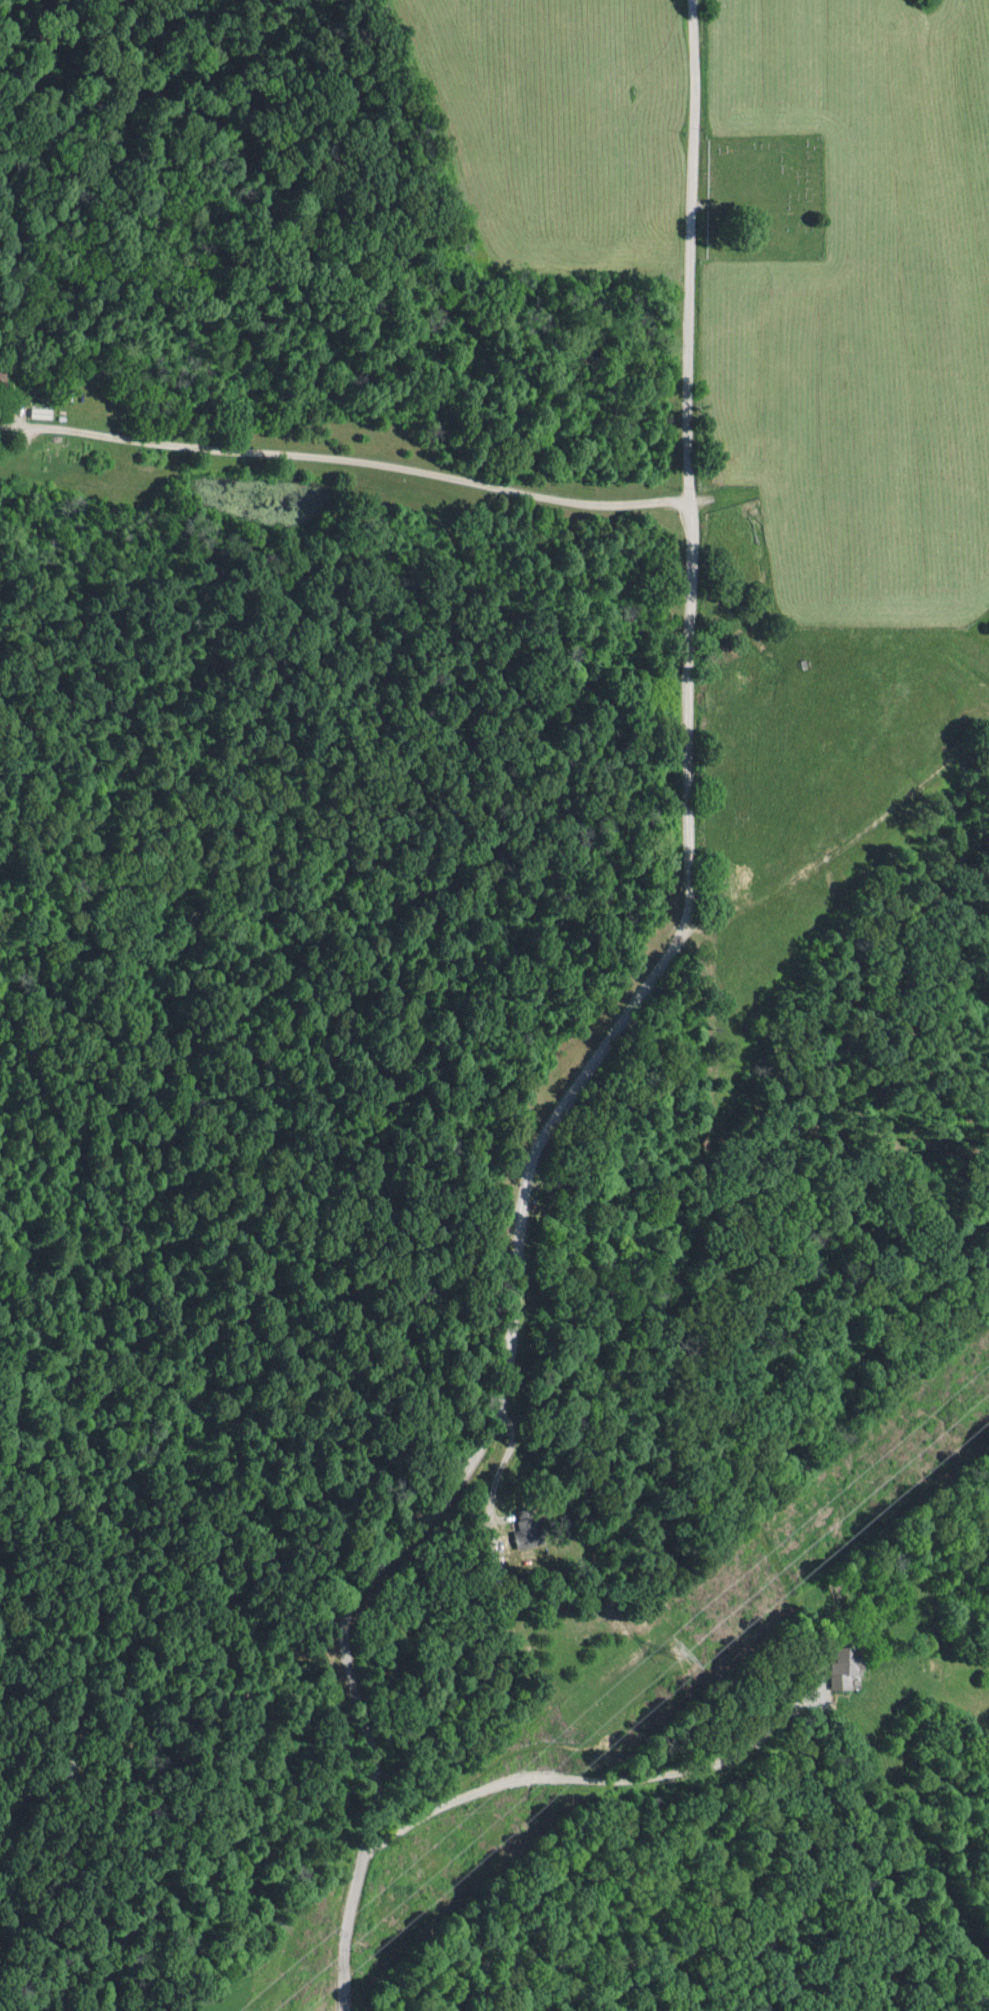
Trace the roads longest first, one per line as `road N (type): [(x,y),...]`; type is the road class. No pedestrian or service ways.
road 1 (residential): [(342,2010),(370,1752),(331,1630),(482,1445),(513,1303),(531,1164),(557,1111),(681,925),(688,0)]

